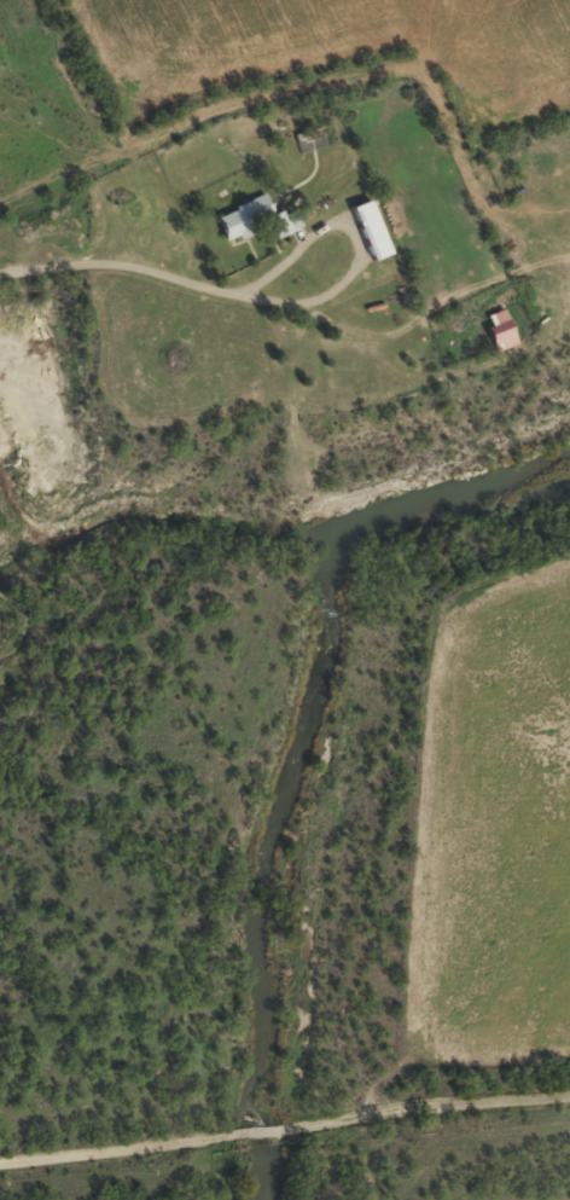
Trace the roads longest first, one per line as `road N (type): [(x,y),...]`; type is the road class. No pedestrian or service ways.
road 1 (residential): [(569,1092),(0,1149)]

